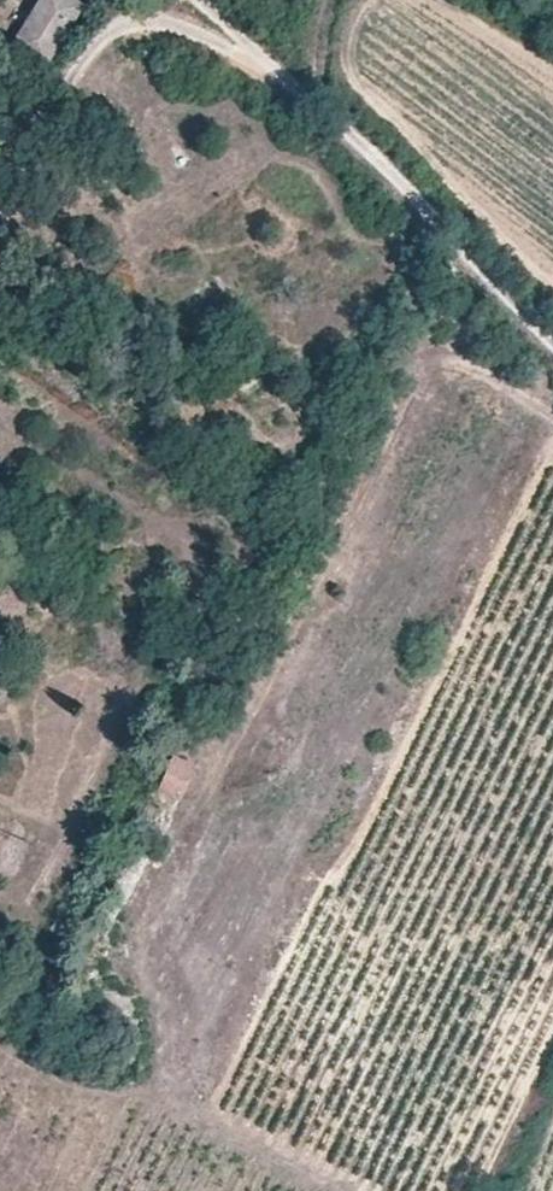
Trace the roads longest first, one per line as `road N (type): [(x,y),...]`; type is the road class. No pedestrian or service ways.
road 1 (track): [(552,346),(379,159),(198,0)]

